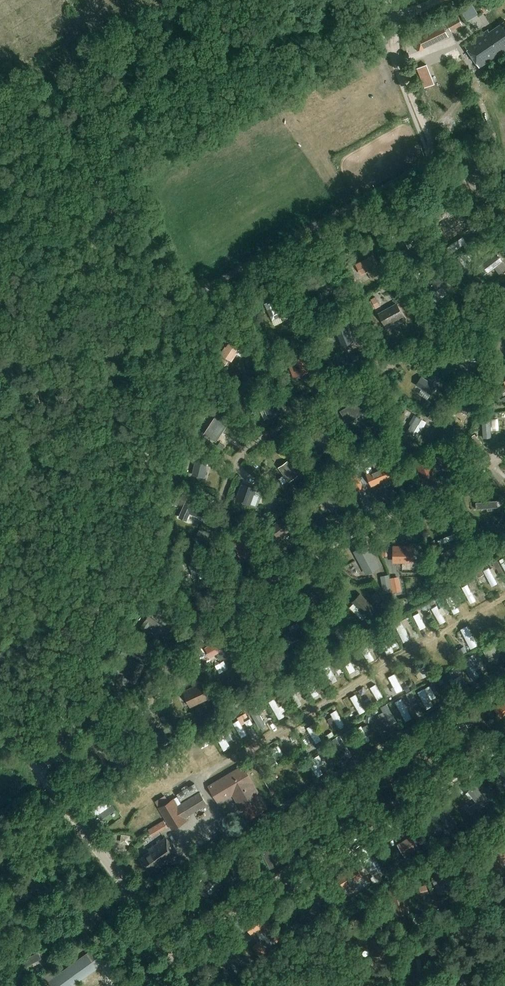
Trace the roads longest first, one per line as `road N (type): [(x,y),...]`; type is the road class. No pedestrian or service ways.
road 1 (track): [(46,768),(148,465),(160,324),(172,308),(428,160)]
road 2 (unclassified): [(196,985),(43,775)]
road 3 (track): [(0,407),(166,316)]
road 4 (track): [(396,18),(400,59),(439,156),(428,160)]
road 5 (track): [(123,885),(31,934),(0,934)]

